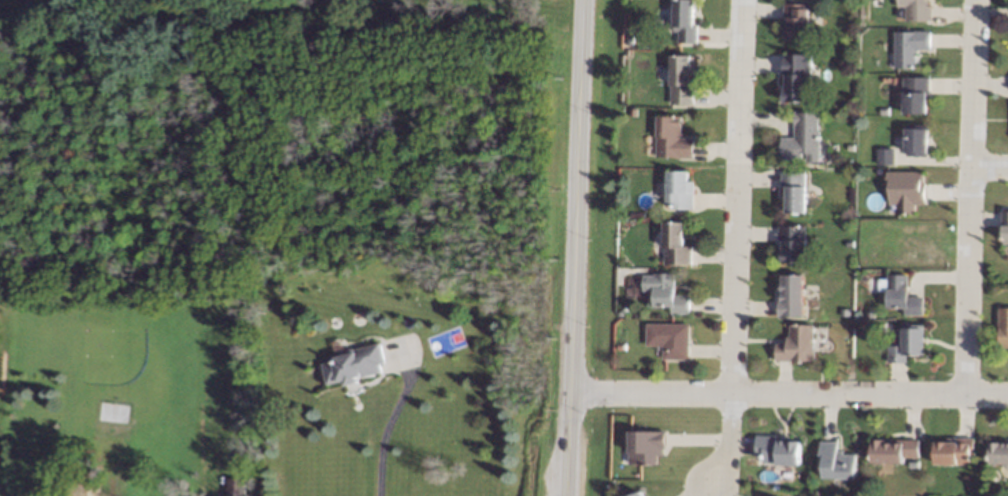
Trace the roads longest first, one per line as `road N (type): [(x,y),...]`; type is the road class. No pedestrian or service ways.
road 1 (tertiary): [(578,0),(562,495)]
road 2 (residential): [(566,389),(1007,395)]
road 3 (residential): [(745,0),(729,397)]
road 4 (residential): [(975,0),(967,395)]

